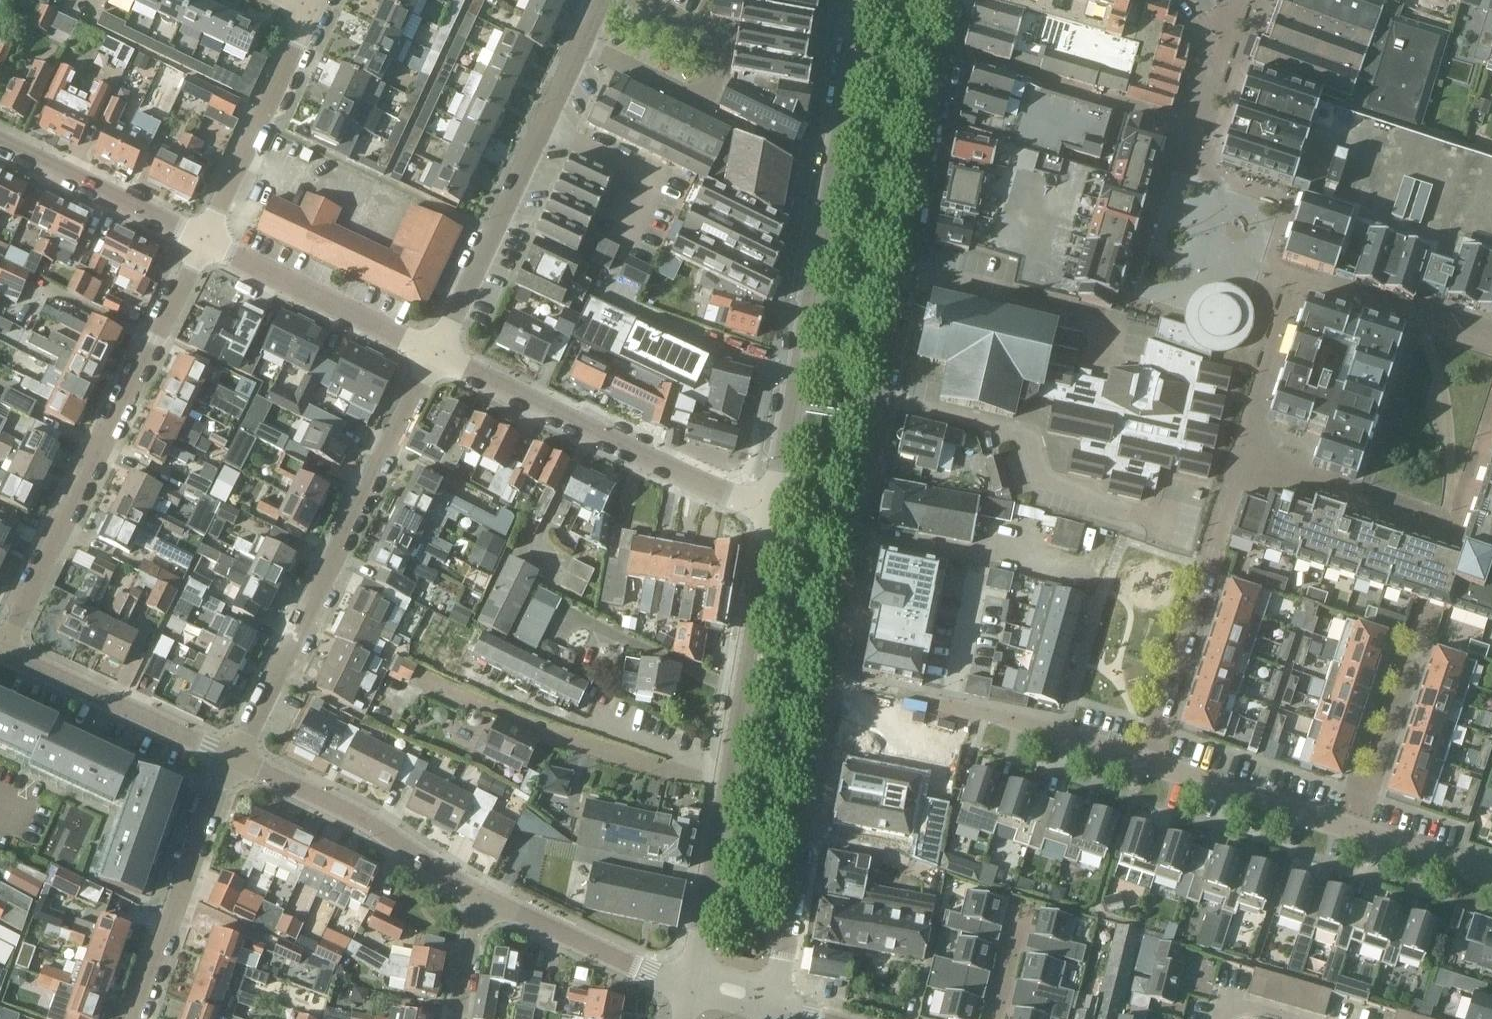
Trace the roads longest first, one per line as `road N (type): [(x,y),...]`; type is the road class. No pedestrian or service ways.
road 1 (unclassified): [(774,1009),(955,0)]
road 2 (residential): [(772,514),(862,0)]
road 3 (residential): [(691,991),(772,514)]
road 4 (residential): [(3,652),(206,242)]
road 5 (residential): [(232,758),(436,354)]
road 6 (residential): [(436,354),(606,0)]
road 7 (residential): [(772,514),(436,354)]
road 8 (residential): [(1491,876),(1144,761)]
road 9 (residential): [(486,897),(375,827),(232,758)]
road 10 (residential): [(142,1018),(232,758)]
road 11 (residential): [(206,242),(314,10)]
road 12 (residential): [(436,354),(206,242)]
road 13 (residential): [(232,758),(3,652)]
road 14 (residential): [(206,242),(0,143)]
road 15 (residential): [(691,991),(486,897)]
road 16 (unclassified): [(1144,761),(1214,549)]
road 17 (residential): [(1144,761),(930,699)]
road 18 (residential): [(463,1018),(486,897)]

